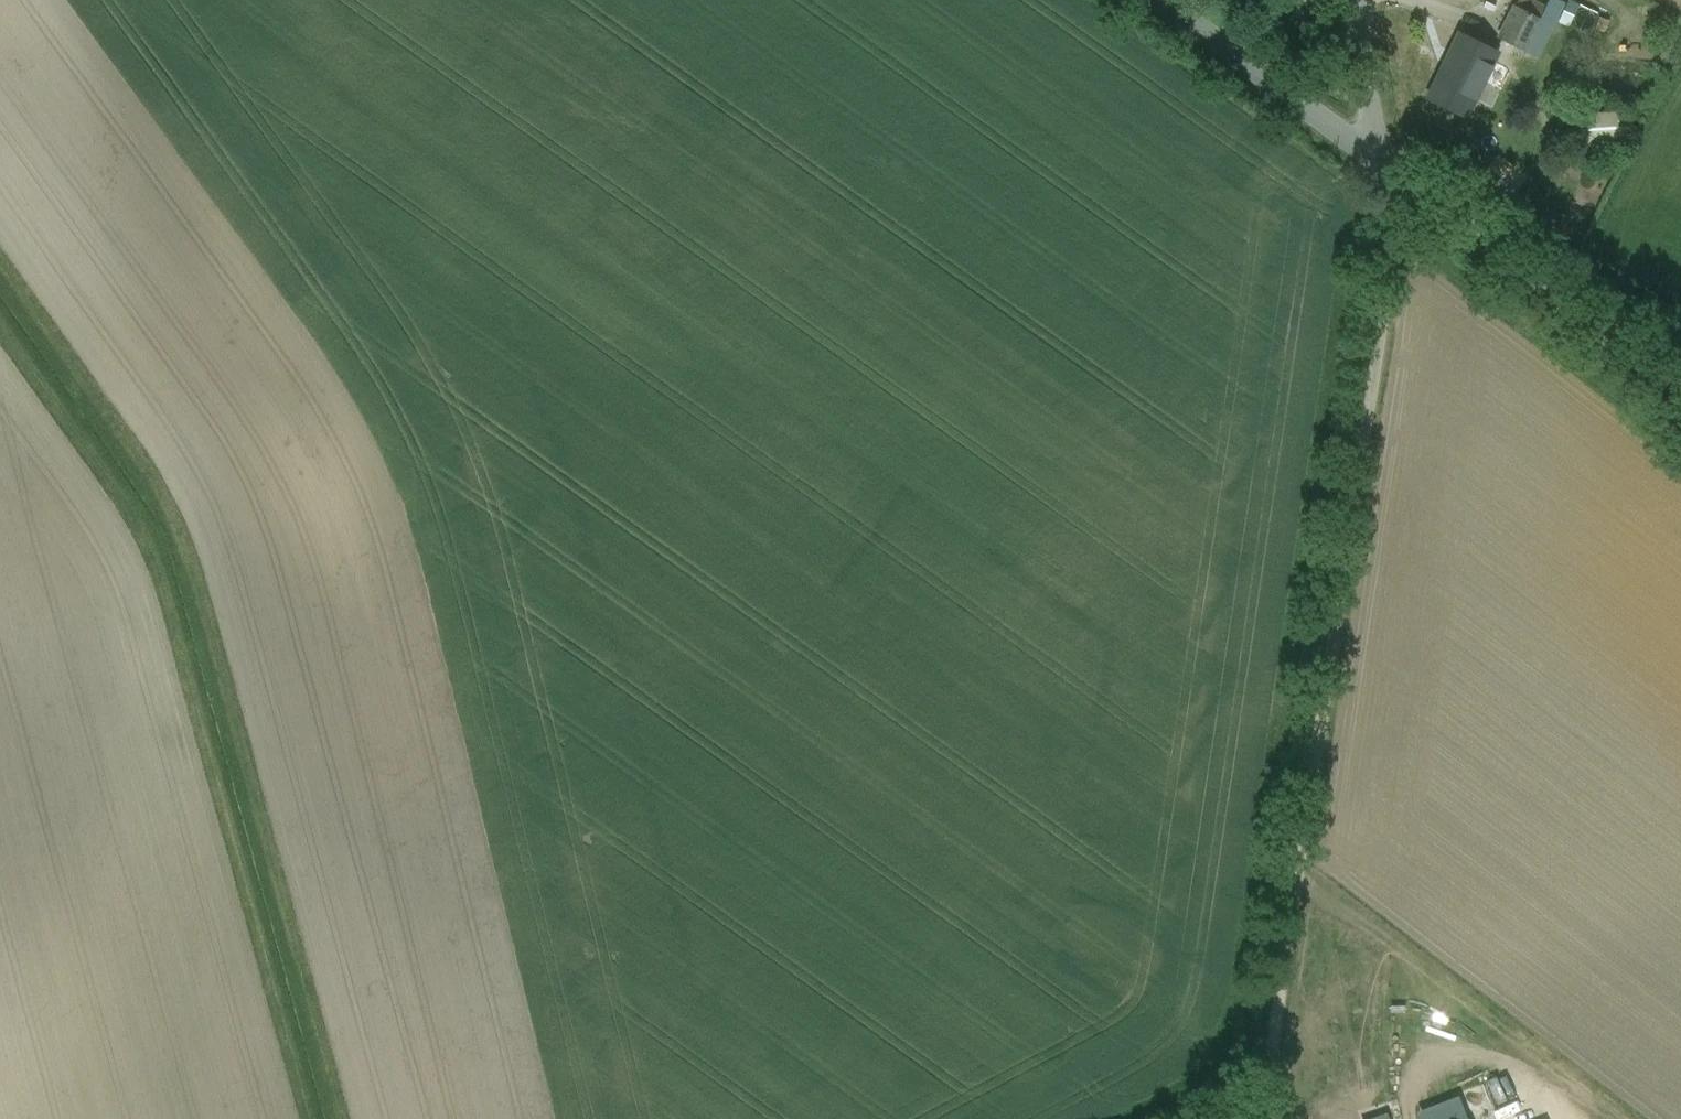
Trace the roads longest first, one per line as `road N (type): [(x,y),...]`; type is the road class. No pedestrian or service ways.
road 1 (track): [(1402,178),(1269,1087),(1275,1118)]
road 2 (unclassified): [(1680,394),(1380,162)]
road 3 (unclassified): [(1380,162),(1155,0)]
road 4 (unclassified): [(1359,0),(1380,162)]

